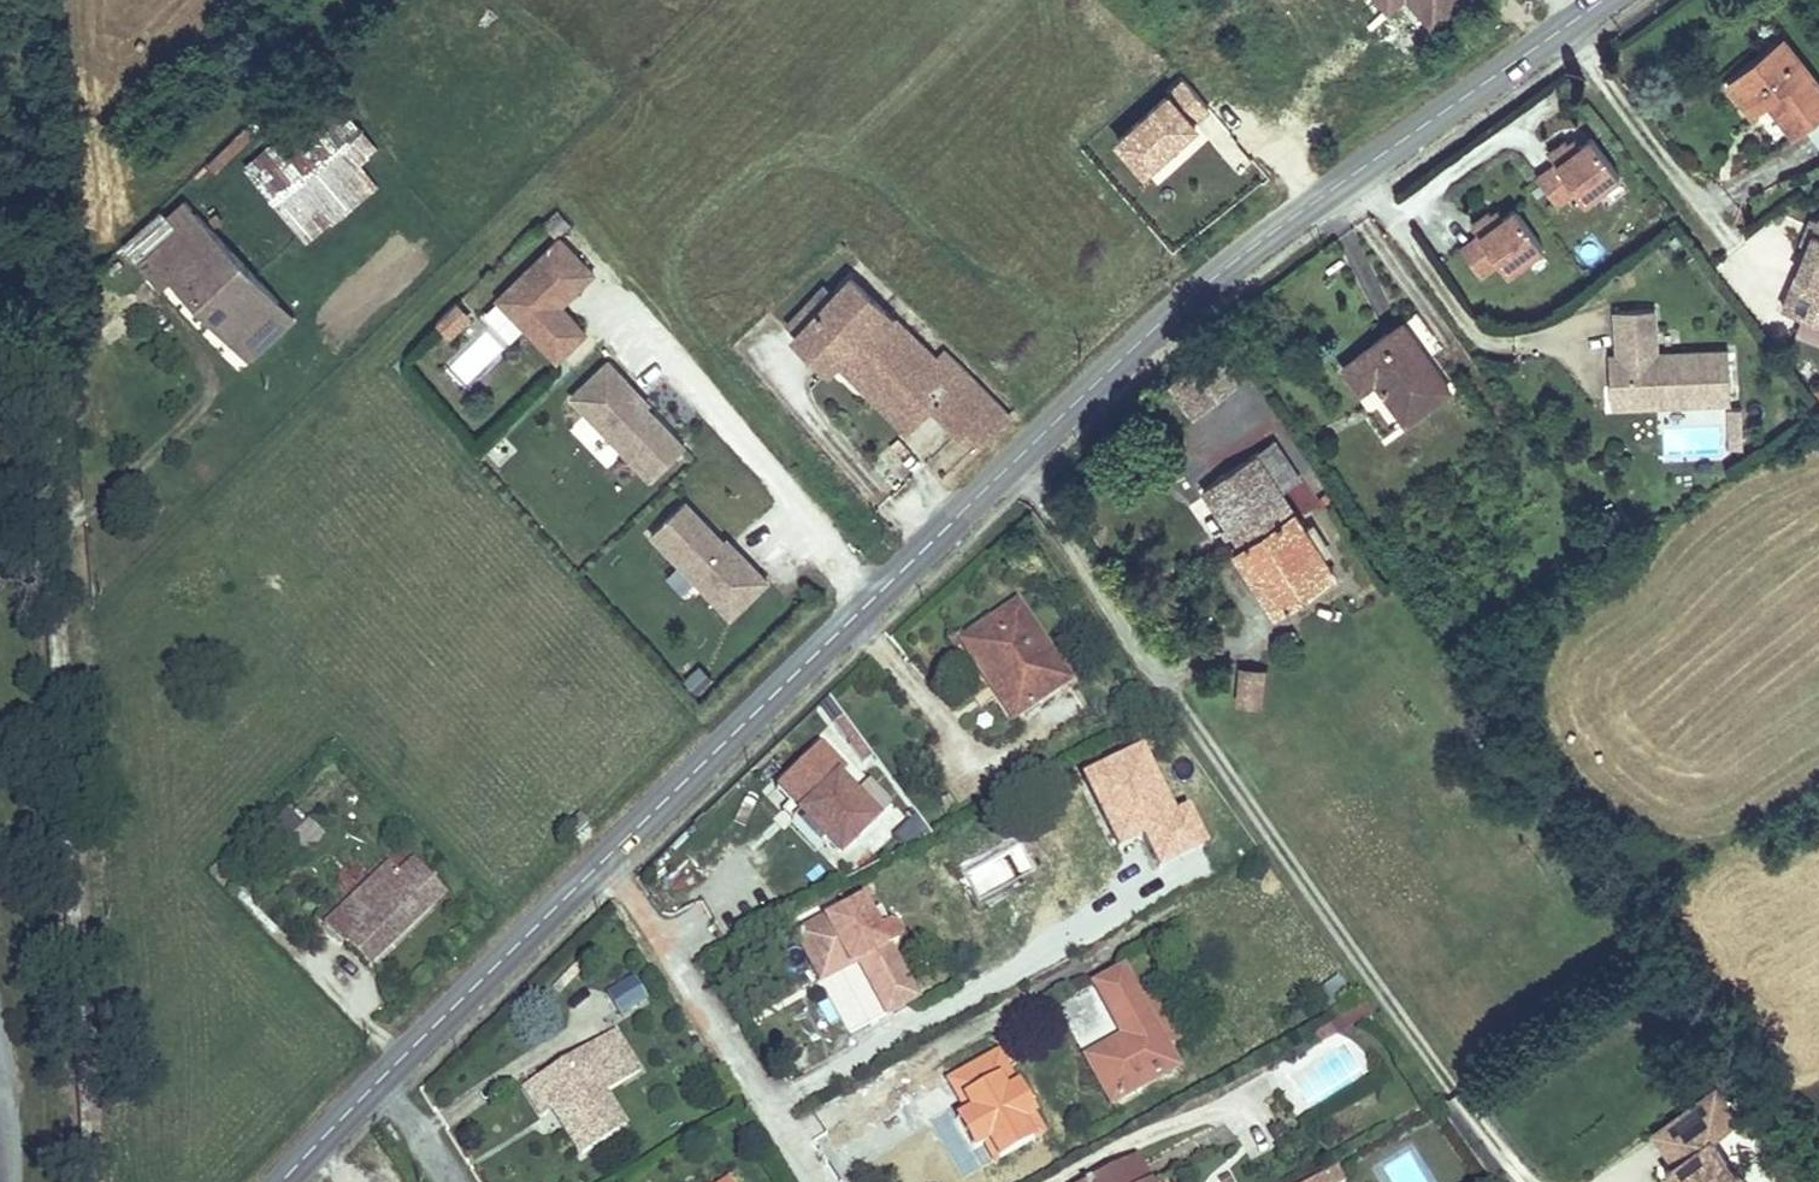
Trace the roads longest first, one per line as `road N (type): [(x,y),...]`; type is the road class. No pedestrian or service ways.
road 1 (tertiary): [(284,1181),(705,763),(1194,295),(1608,0)]

